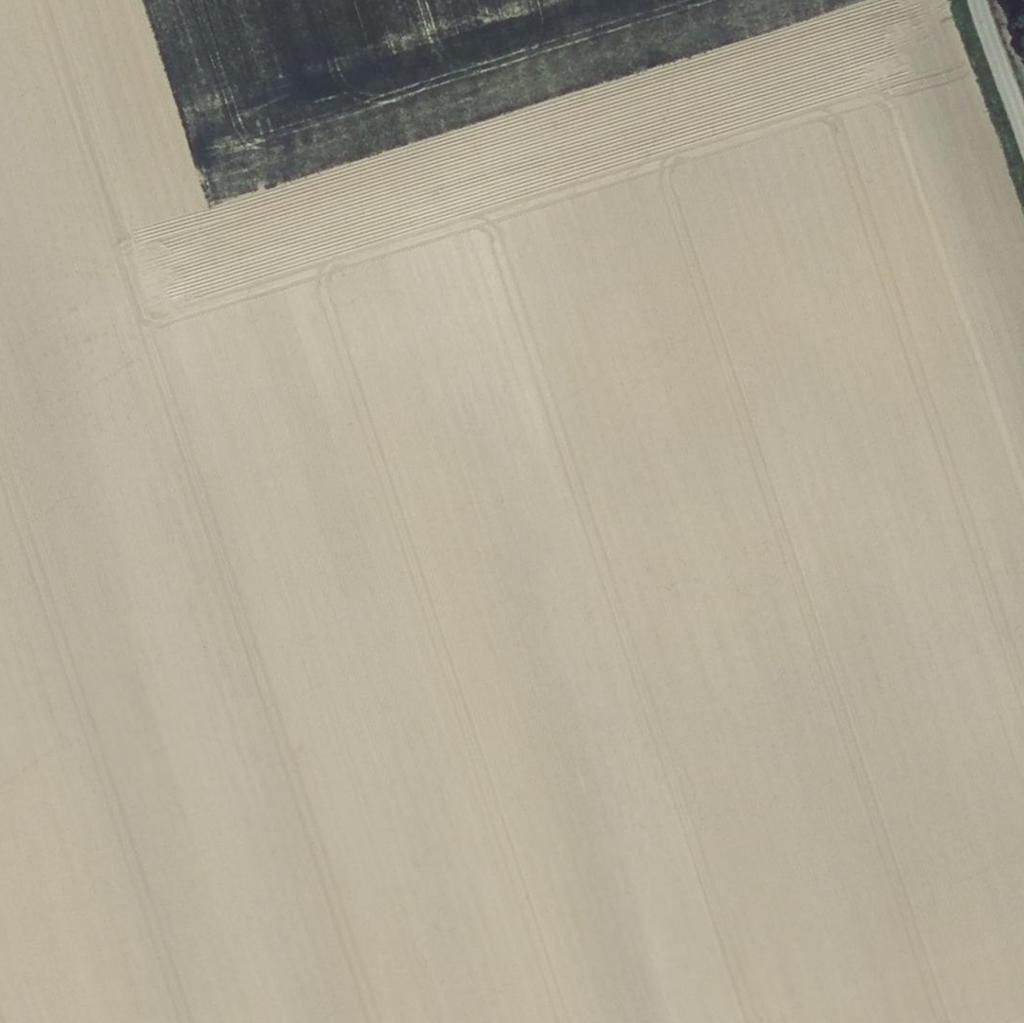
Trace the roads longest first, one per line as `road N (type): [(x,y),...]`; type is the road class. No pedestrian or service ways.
road 1 (tertiary): [(1023,133),(977,0)]

